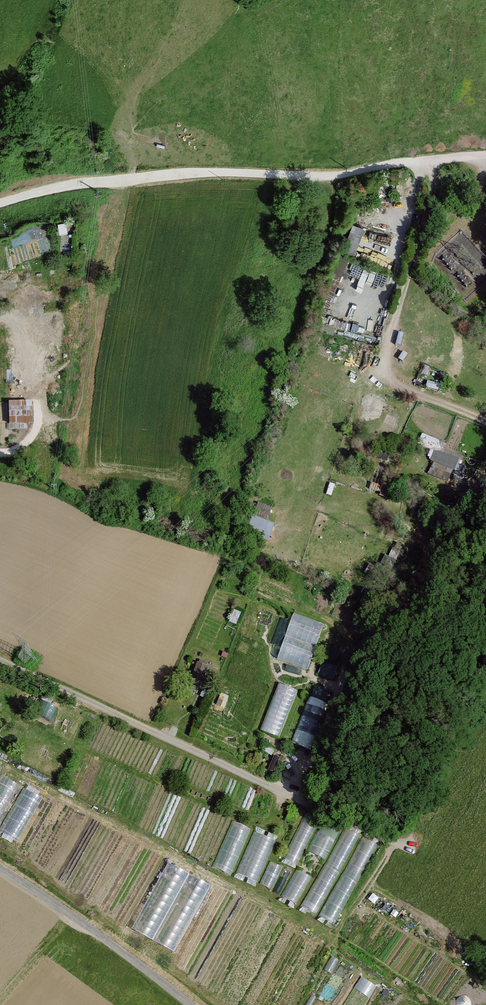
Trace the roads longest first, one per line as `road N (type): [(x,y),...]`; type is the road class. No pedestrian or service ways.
road 1 (track): [(0,203),(166,175),(333,175),(485,159)]
road 2 (unclassified): [(0,661),(295,798),(412,842)]
road 3 (track): [(426,162),(435,184),(385,370),(403,387),(485,420)]
road 4 (unclassified): [(191,1004),(0,869)]
road 5 (track): [(295,798),(349,650),(337,623),(294,605)]

